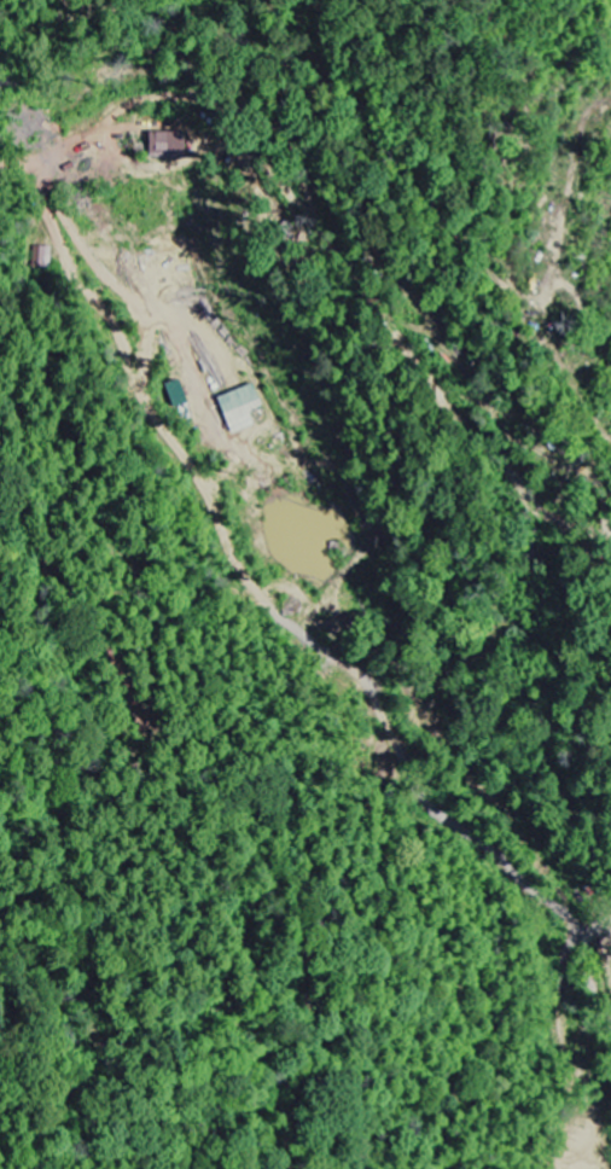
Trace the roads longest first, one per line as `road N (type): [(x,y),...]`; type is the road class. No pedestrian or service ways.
road 1 (residential): [(610,925),(590,938),(578,966),(610,1030)]

